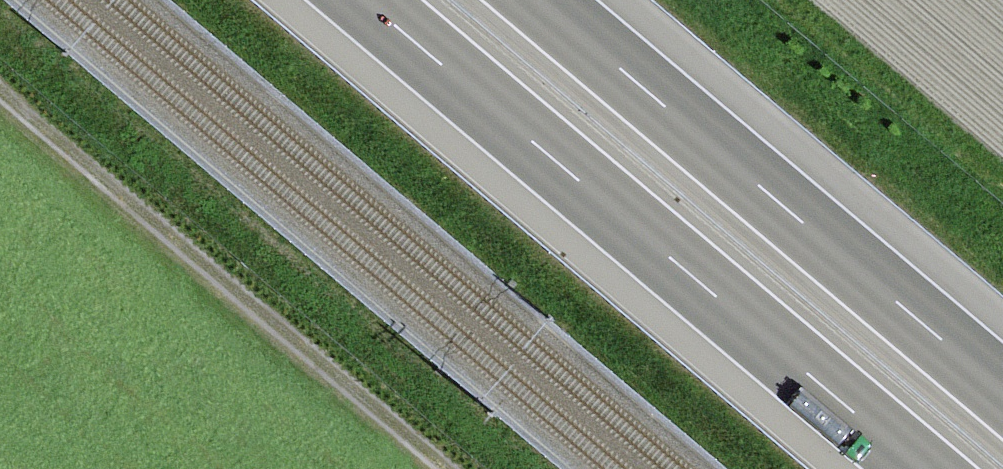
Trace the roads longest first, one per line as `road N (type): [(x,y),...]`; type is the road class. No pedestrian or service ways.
road 1 (motorway): [(364,0),(917,468)]
road 2 (motorway): [(1002,388),(542,0)]
road 3 (track): [(448,468),(0,80)]

